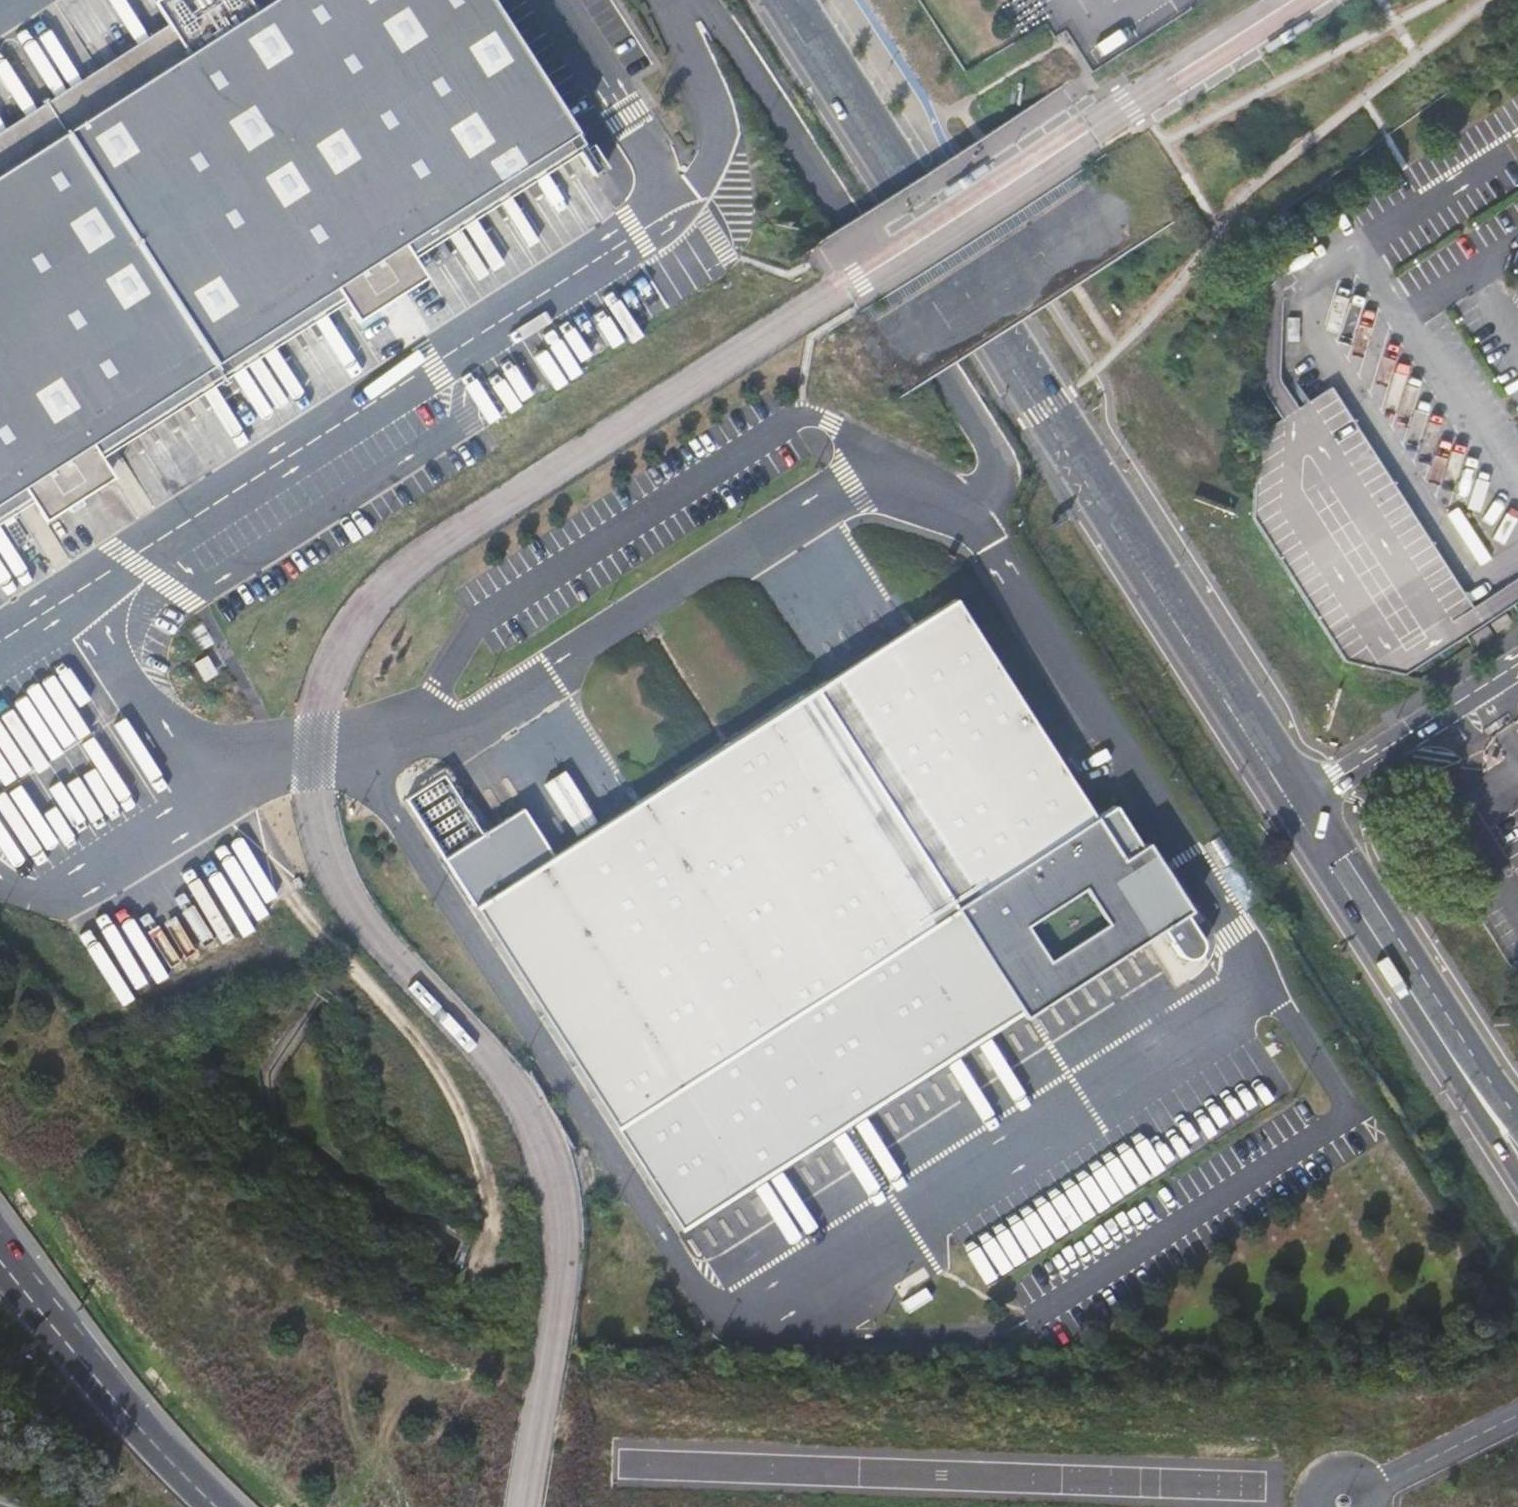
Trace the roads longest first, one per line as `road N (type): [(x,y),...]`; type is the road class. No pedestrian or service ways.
road 1 (secondary): [(781,0),(1298,801)]
road 2 (secondary): [(1481,1089),(1298,801)]
road 3 (motorway): [(215,1506),(131,1420),(0,1251)]
road 4 (tertiary): [(1517,666),(1298,801)]

